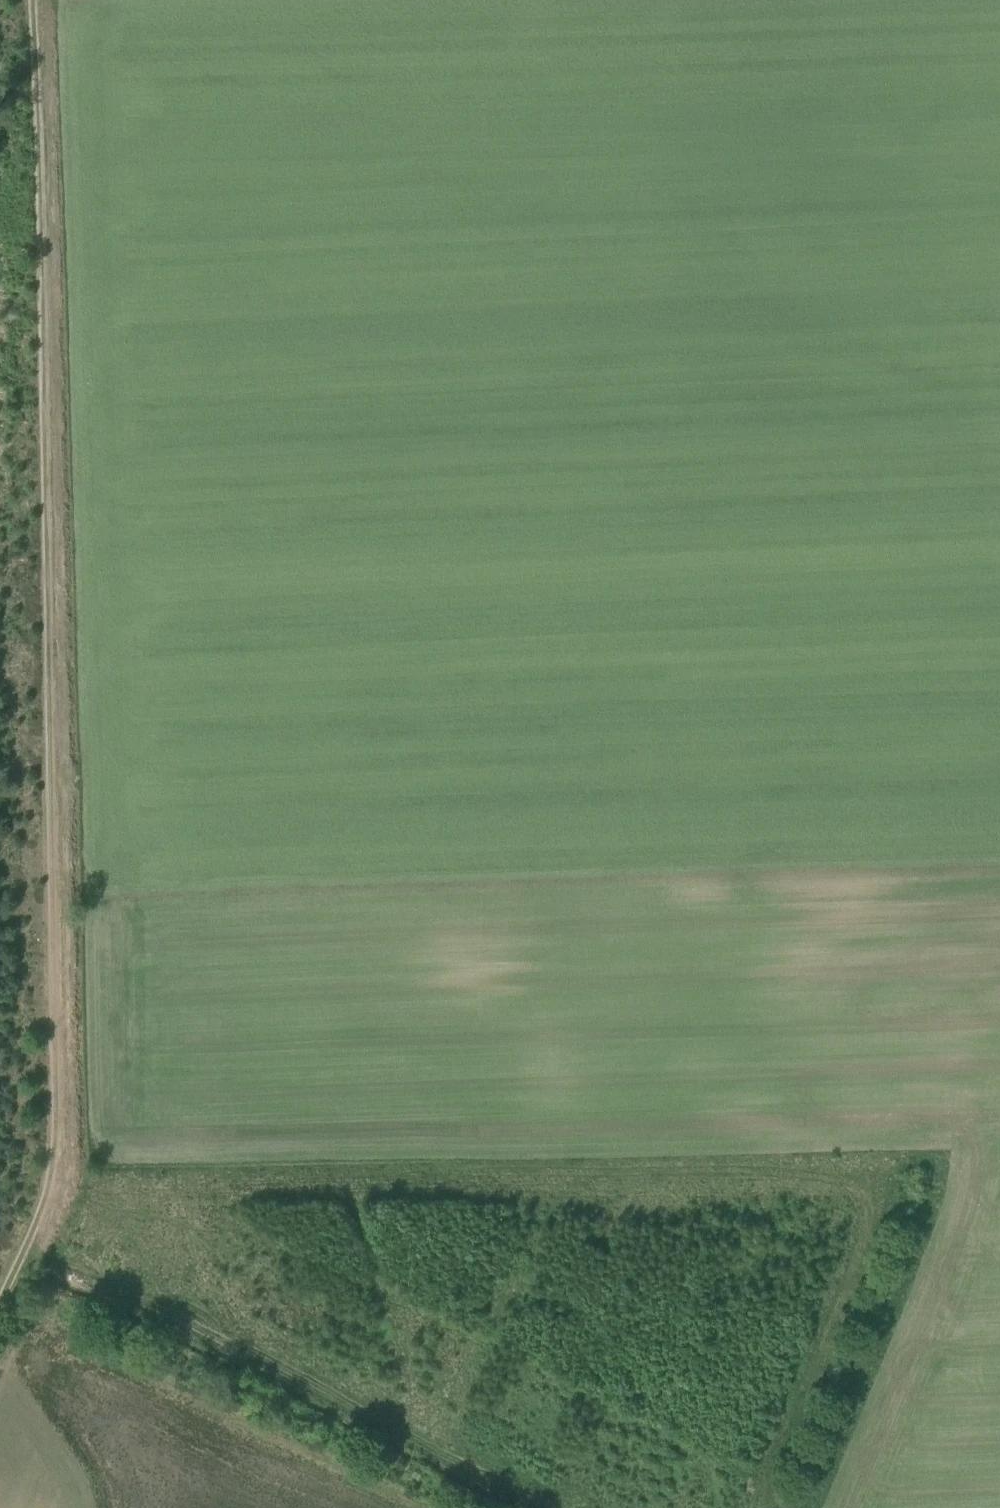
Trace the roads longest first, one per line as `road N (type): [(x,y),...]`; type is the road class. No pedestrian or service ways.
road 1 (track): [(38,0),(54,1143),(40,1208),(0,1300)]
road 2 (track): [(548,1507),(130,1301),(93,1265),(25,1249)]

